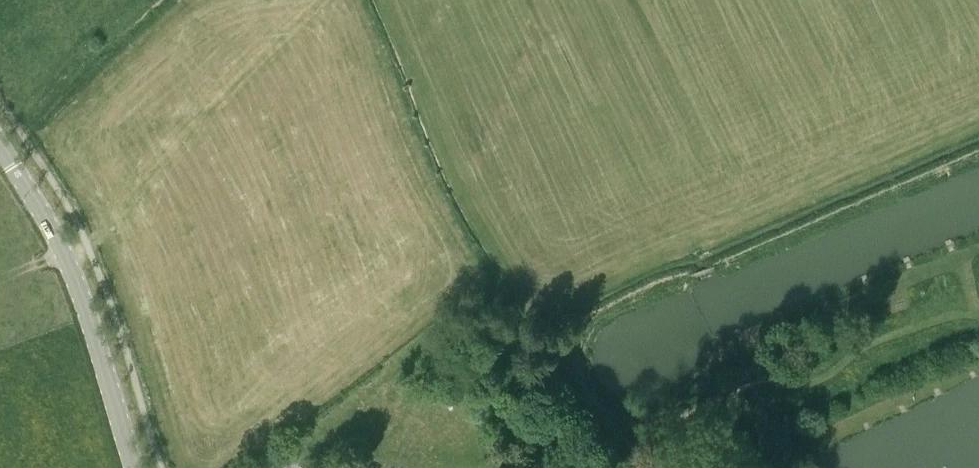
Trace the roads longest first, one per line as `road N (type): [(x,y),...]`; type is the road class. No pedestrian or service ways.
road 1 (unclassified): [(135,467),(74,273),(0,145)]

